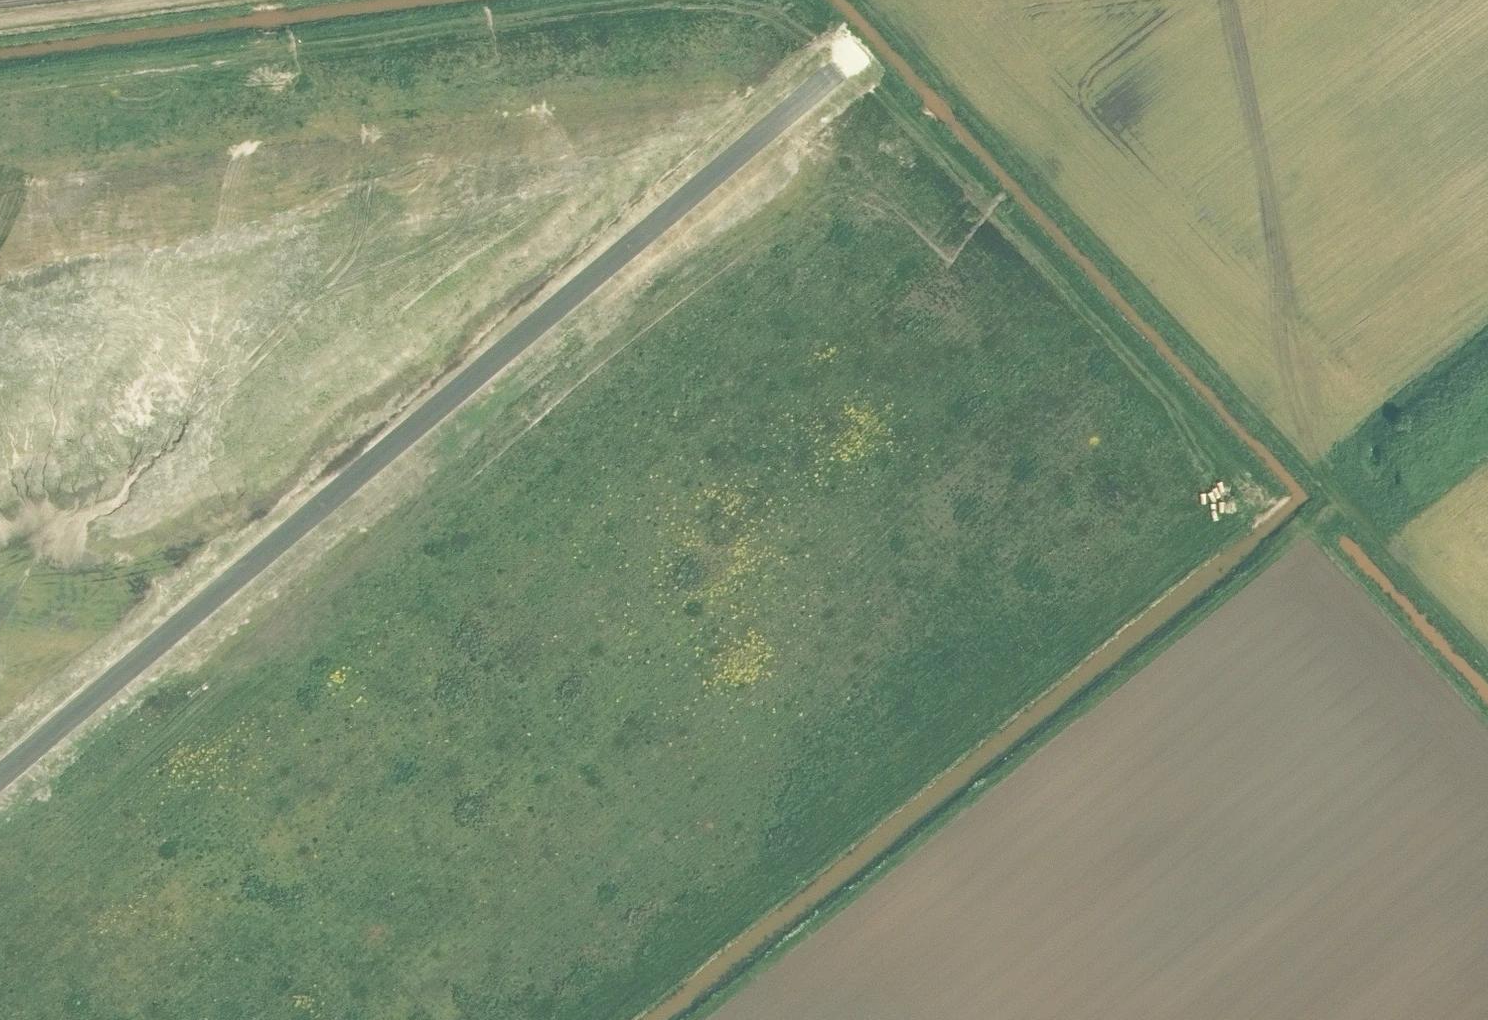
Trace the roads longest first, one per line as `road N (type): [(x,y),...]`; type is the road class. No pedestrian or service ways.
road 1 (track): [(181,0),(0,23)]

